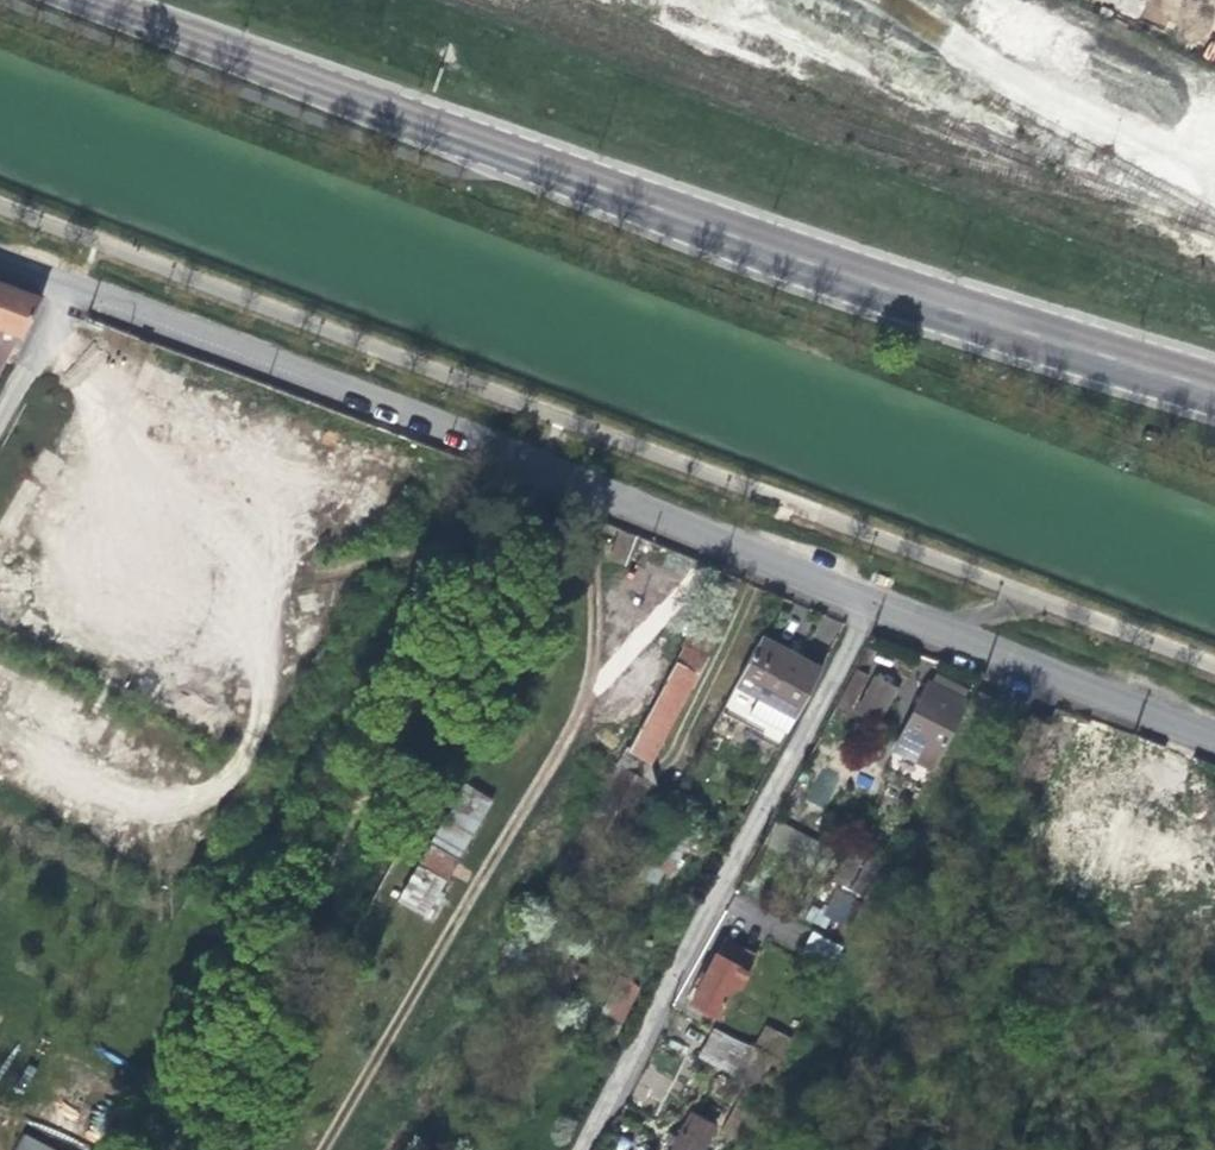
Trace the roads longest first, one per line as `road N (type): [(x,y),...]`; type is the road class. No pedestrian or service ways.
road 1 (tertiary): [(96,0),(793,264),(1214,391)]
road 2 (residential): [(0,264),(867,599)]
road 3 (residential): [(582,1149),(867,599)]
road 4 (residential): [(867,599),(1214,730)]

